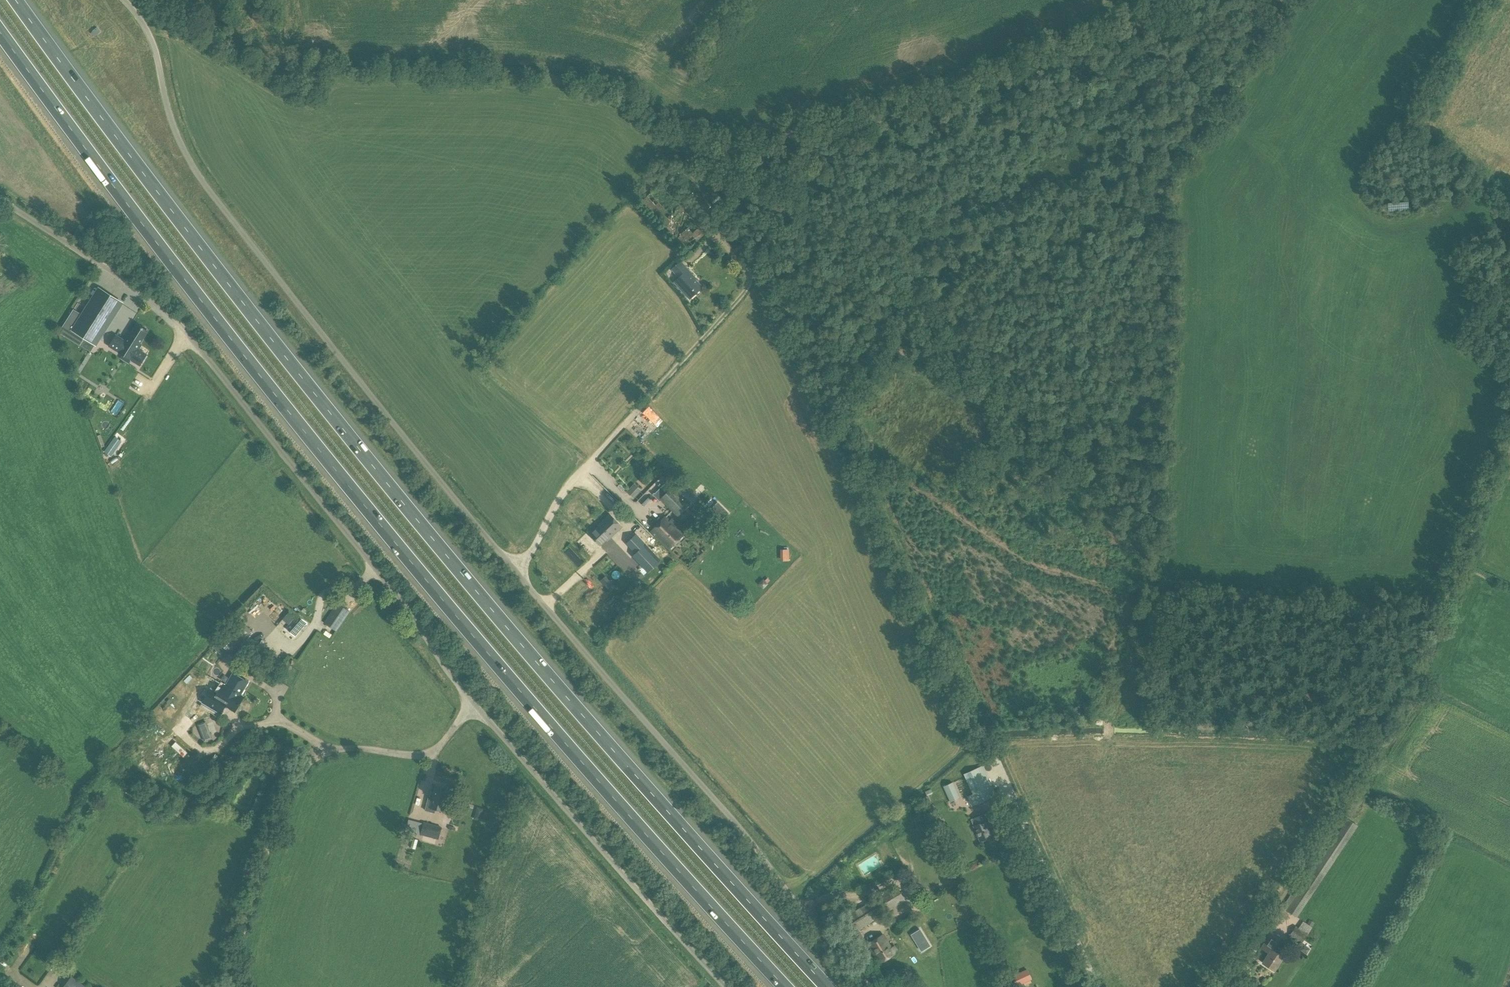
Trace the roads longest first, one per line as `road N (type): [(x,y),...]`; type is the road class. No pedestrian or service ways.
road 1 (motorway): [(827,986),(408,509),(142,172),(18,0)]
road 2 (unclassified): [(873,986),(617,691),(212,197),(180,144),(144,21),(125,0)]
road 3 (motorway): [(0,32),(388,533),(784,986)]
road 4 (unclassified): [(0,195),(162,299),(402,600),(472,701),(731,986)]
road 5 (track): [(517,570),(560,494),(750,273),(670,188)]
road 6 (track): [(217,986),(240,964),(252,895),(291,784),(332,752),(437,751),(472,701)]

